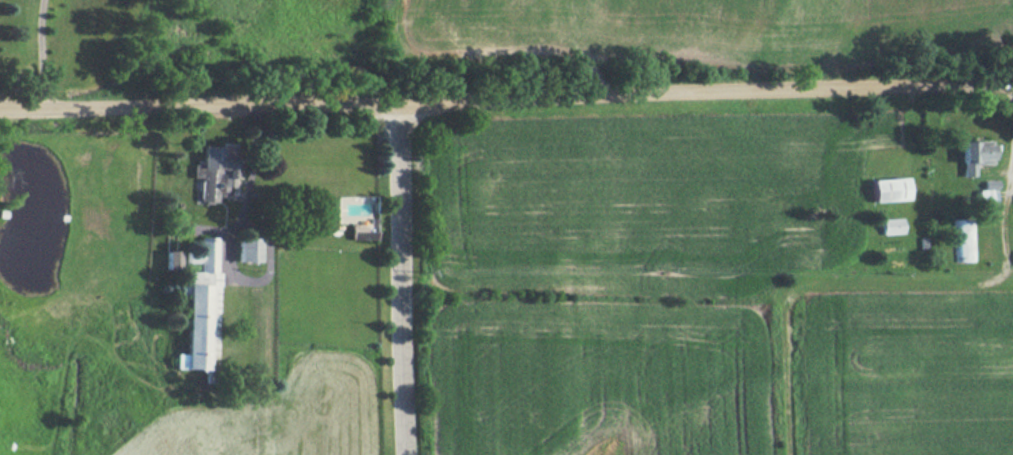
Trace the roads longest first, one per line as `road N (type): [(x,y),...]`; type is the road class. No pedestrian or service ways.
road 1 (residential): [(1012,90),(0,111)]
road 2 (residential): [(395,104),(404,454)]

